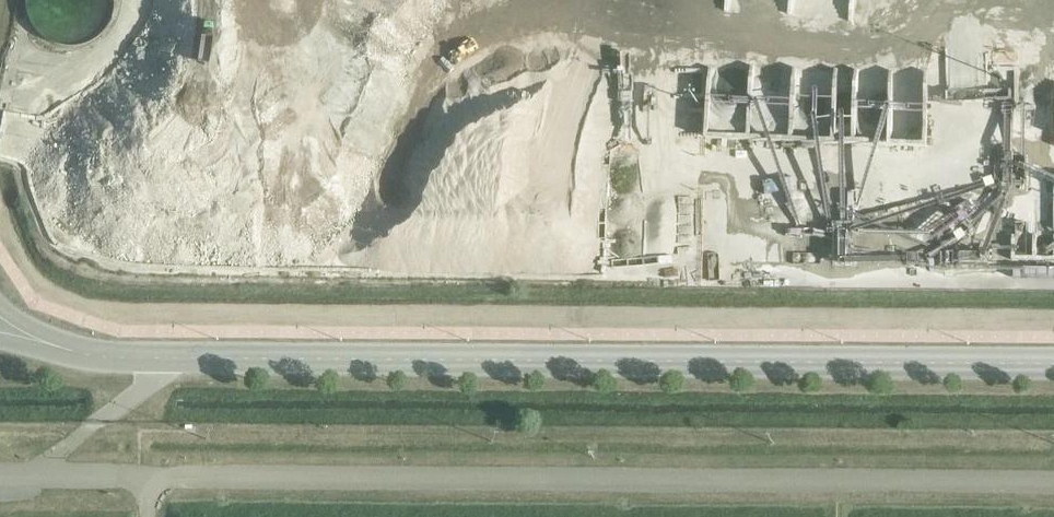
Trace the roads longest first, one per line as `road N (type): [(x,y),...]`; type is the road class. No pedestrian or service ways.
road 1 (unclassified): [(1053,364),(106,358),(0,320)]

